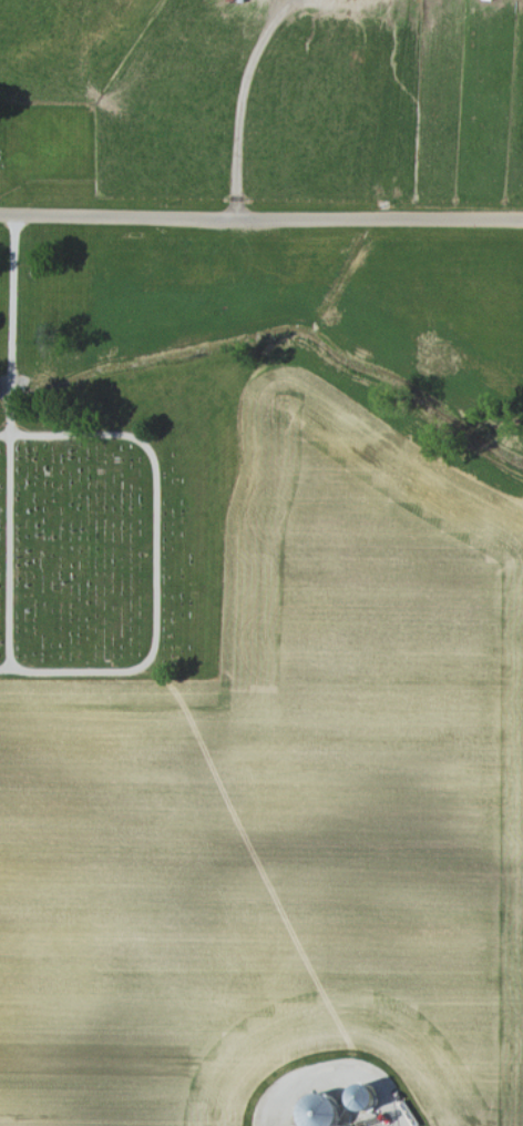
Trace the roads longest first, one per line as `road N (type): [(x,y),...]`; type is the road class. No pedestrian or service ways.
road 1 (residential): [(522,221),(0,212)]

